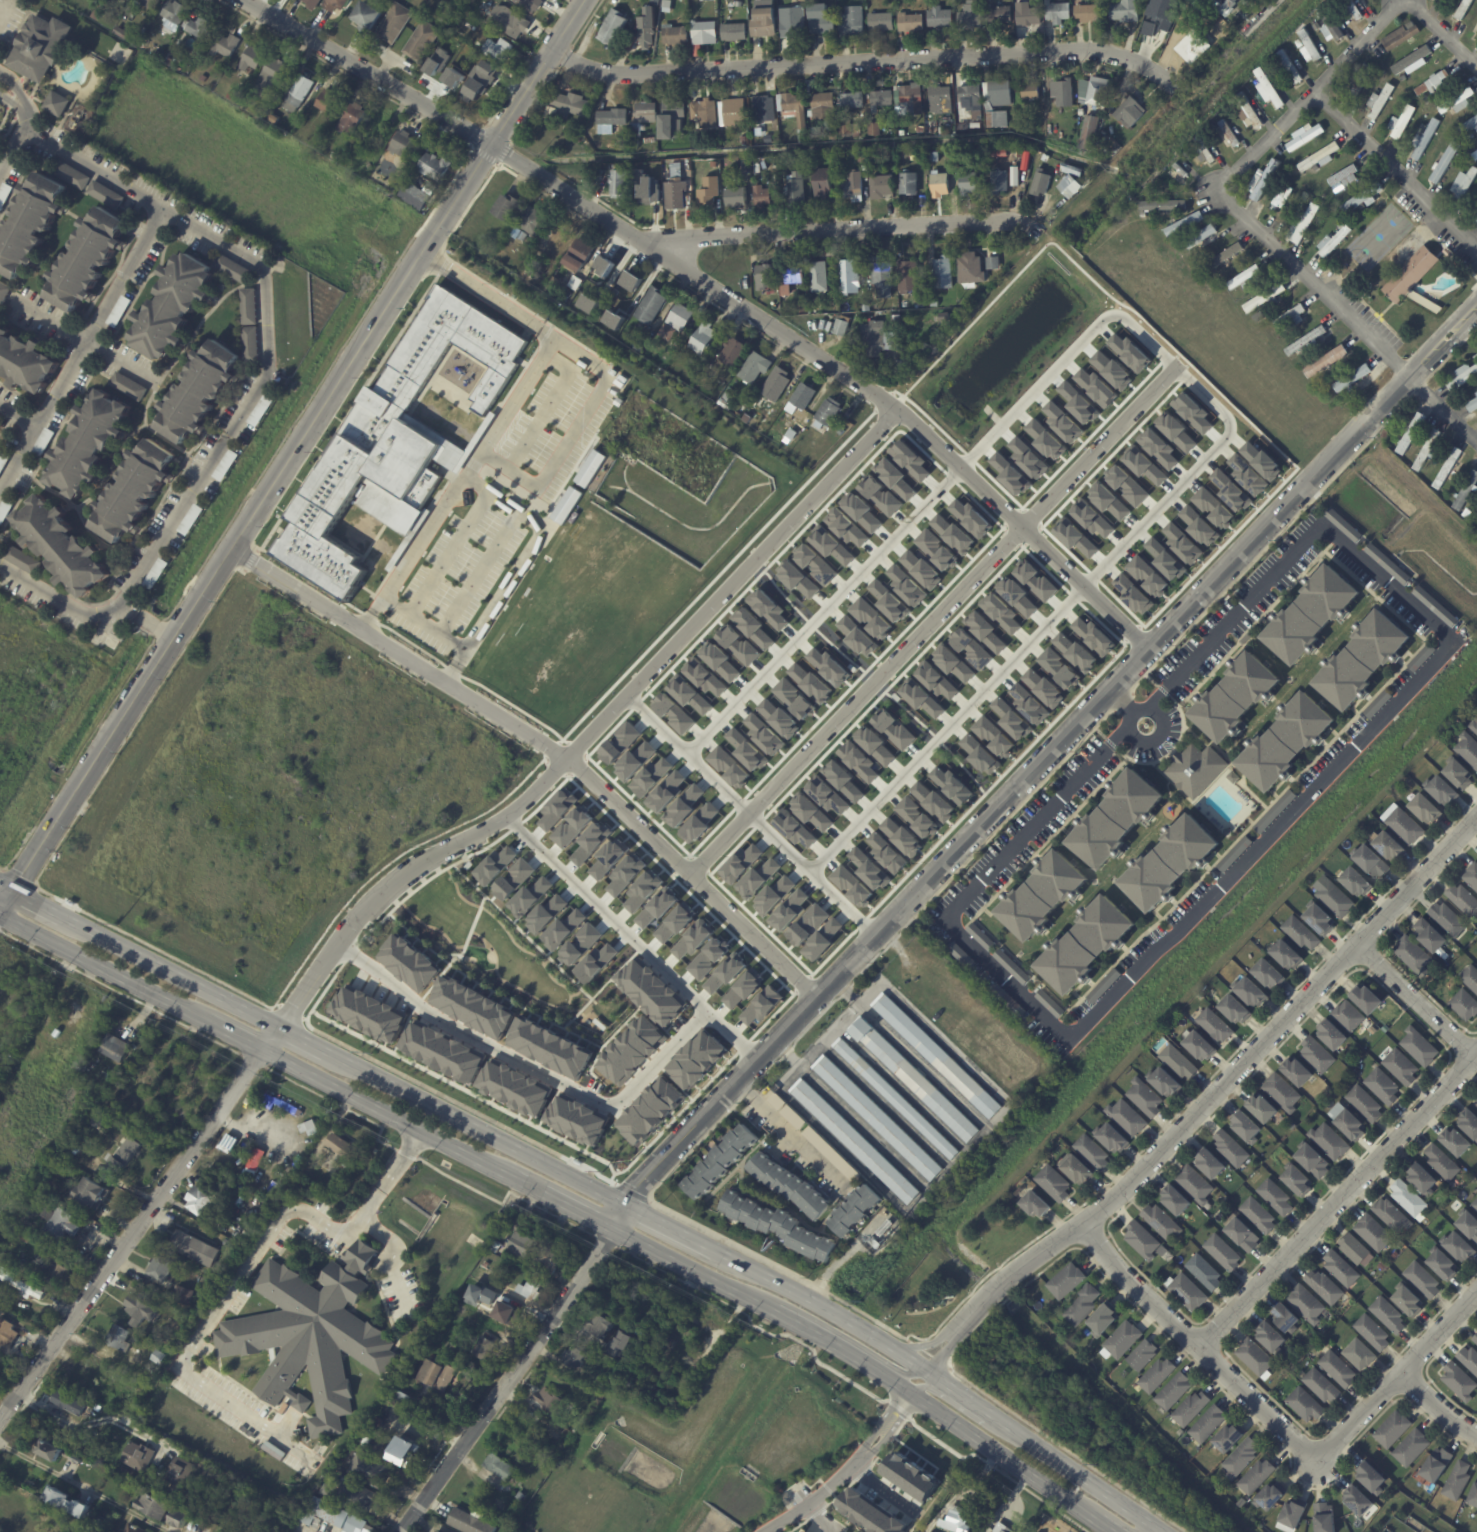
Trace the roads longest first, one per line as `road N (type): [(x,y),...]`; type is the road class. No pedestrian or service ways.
road 1 (residential): [(1476,305),(624,1203),(615,1229)]
road 2 (tertiary): [(584,0),(12,889)]
road 3 (residential): [(278,1026),(352,919),(412,868),(530,792),(897,408)]
road 4 (residential): [(1476,823),(1087,1225),(1023,1264),(926,1368)]
road 5 (residential): [(245,0),(494,144),(897,408)]
road 6 (residential): [(1177,369),(691,870)]
road 7 (residential): [(555,46),(614,70),(1084,49),(1152,68),(1176,90)]
road 8 (residential): [(1087,1225),(1118,1268),(1315,1462),(1476,1292)]
road 9 (residential): [(257,260),(265,276),(269,371),(124,603),(112,612),(80,611),(0,565)]
road 10 (residential): [(278,1026),(0,1417)]
road 11 (residential): [(1476,1052),(1200,1345)]
road 12 (residential): [(638,239),(1002,219),(1036,233)]
road 13 (residential): [(233,548),(566,757)]
road 14 (residential): [(615,1229),(403,1531)]
road 15 (residential): [(897,408),(1151,648)]
road 16 (residential): [(566,757),(819,998)]
road 17 (primary): [(624,1203),(328,1051)]
road 18 (residential): [(0,493),(164,208)]
road 19 (residential): [(257,260),(51,144),(17,97)]
road 20 (primary): [(263,1049),(515,1177)]
road 21 (residential): [(1414,371),(1216,184)]
road 22 (residential): [(1216,184),(1402,0)]
road 23 (primary): [(926,1368),(715,1250)]
road 24 (residential): [(1313,88),(1476,249)]
road 25 (primary): [(909,1390),(1096,1519)]
road 26 (primary): [(278,1026),(81,924)]
road 27 (primary): [(0,913),(195,1014)]
road 28 (primary): [(1156,1527),(997,1417)]
road 29 (primary): [(615,1229),(777,1311)]
road 30 (primary): [(777,1311),(808,1316),(905,1374),(926,1368)]
road 31 (residential): [(15,300),(156,382)]
road 32 (residential): [(1361,947),(1476,1053)]
road 33 (primary): [(777,1311),(909,1390)]
road 34 (residential): [(876,1439),(853,1470),(768,1531)]

